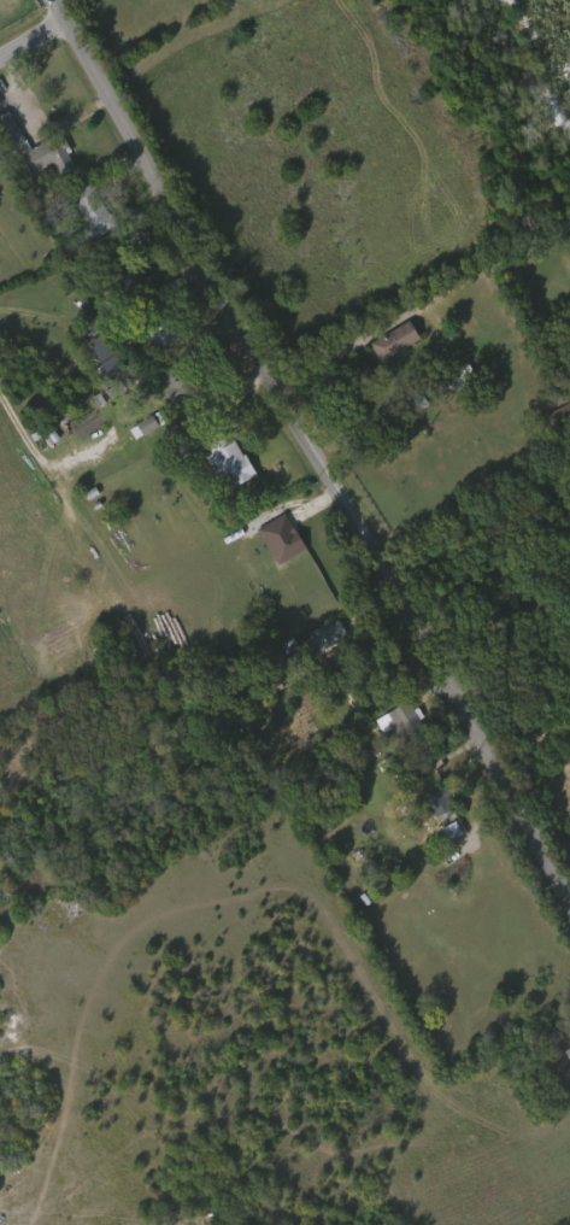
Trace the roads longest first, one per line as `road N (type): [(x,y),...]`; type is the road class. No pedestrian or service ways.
road 1 (residential): [(52,0),(569,904)]

